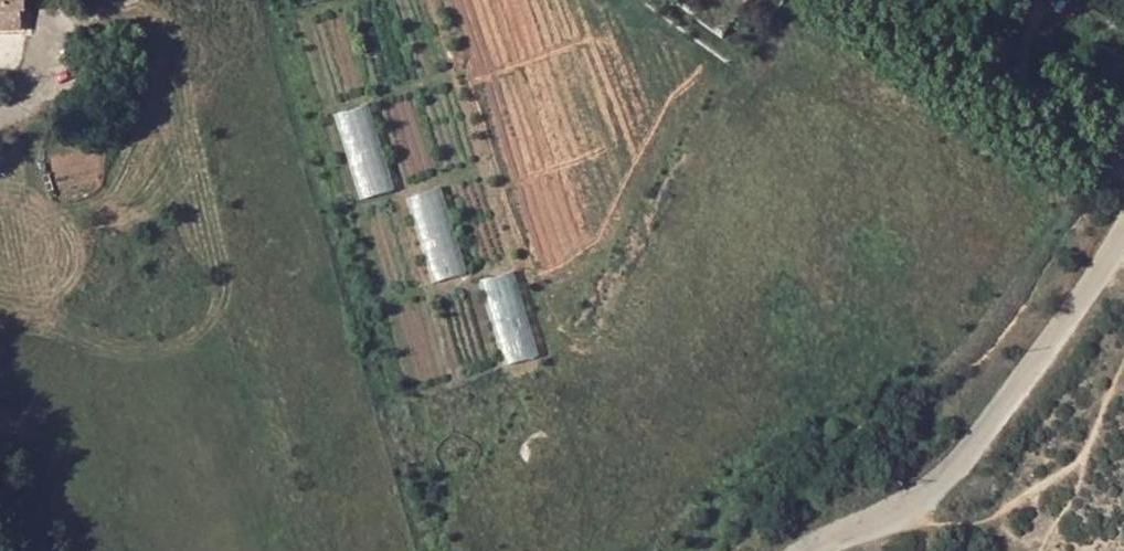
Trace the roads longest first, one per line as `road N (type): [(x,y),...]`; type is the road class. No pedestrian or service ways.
road 1 (unclassified): [(1123,235),(920,503),(813,550)]
road 2 (track): [(1123,166),(871,0)]

